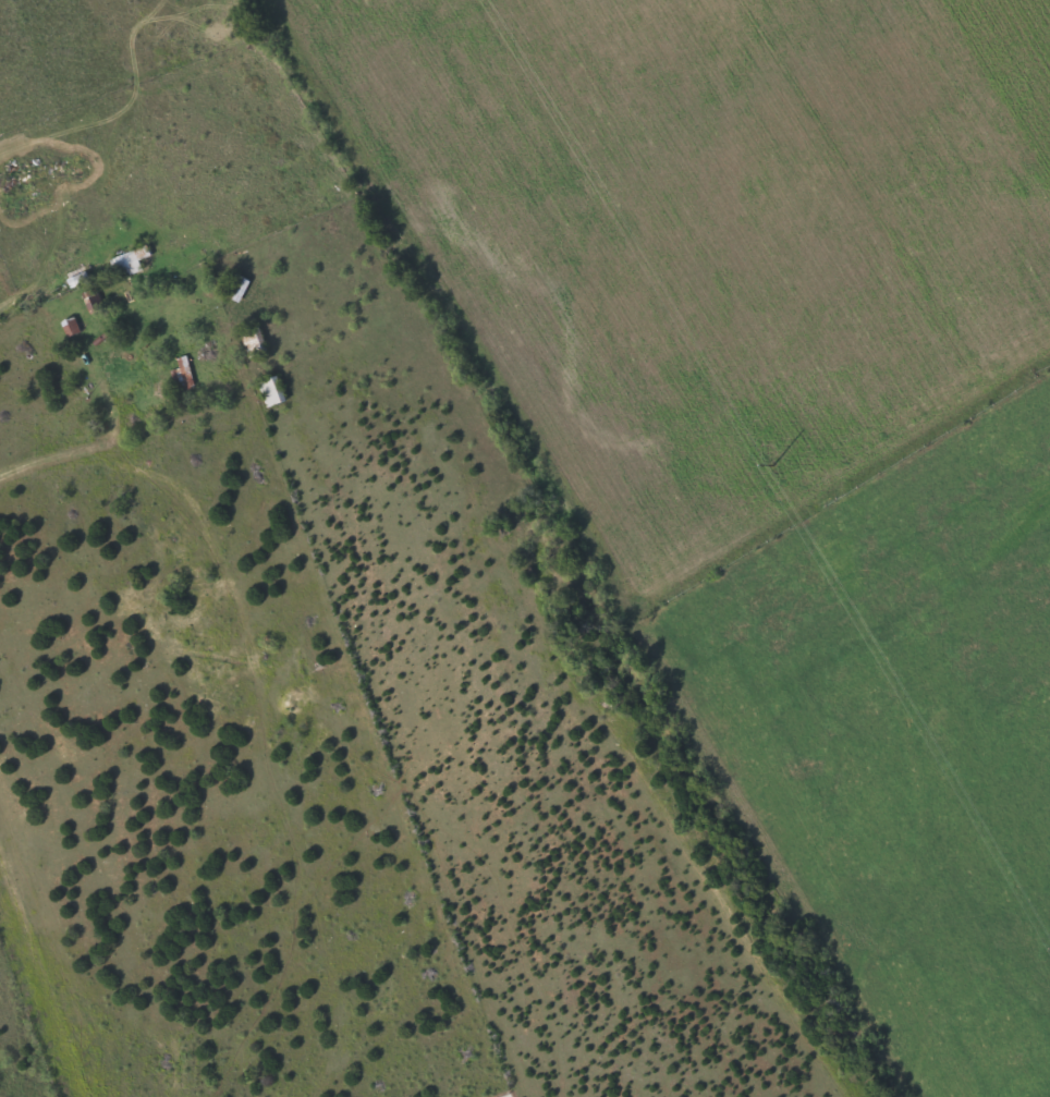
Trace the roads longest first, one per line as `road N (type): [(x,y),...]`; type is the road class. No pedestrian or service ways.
road 1 (residential): [(57,467),(207,576),(276,614),(338,631),(393,637),(499,617),(522,587),(522,540)]

